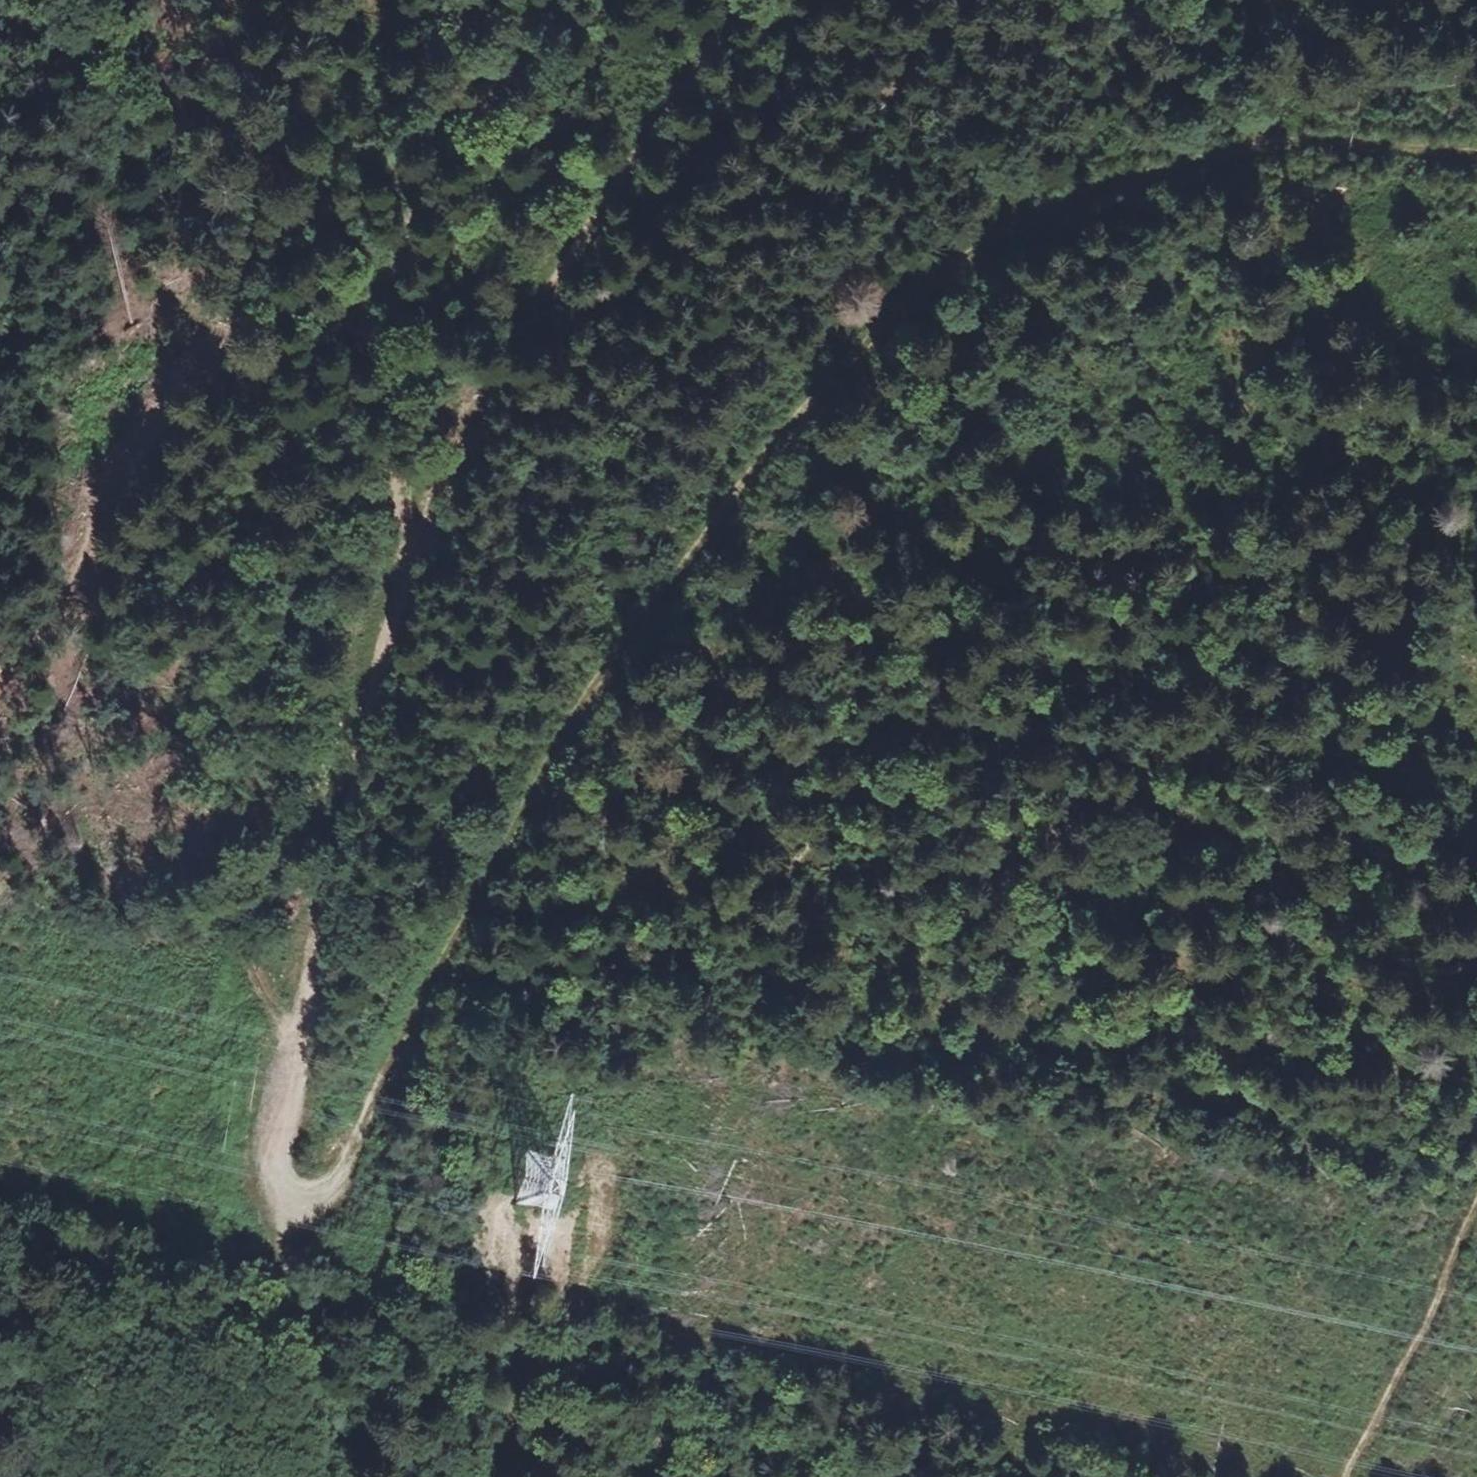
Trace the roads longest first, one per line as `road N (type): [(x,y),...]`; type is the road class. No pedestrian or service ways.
road 1 (track): [(1476,145),(1359,137),(1225,149),(1047,182),(637,609),(463,939),(339,1207),(301,1225),(282,1188),(287,1067),(411,564)]
road 2 (track): [(411,564),(557,268),(749,0)]
road 3 (track): [(411,564),(409,406),(427,298),(427,225),(479,134),(547,64),(580,0)]
road 4 (track): [(287,1067),(259,952),(221,856),(142,691),(98,655),(56,646),(0,679)]

